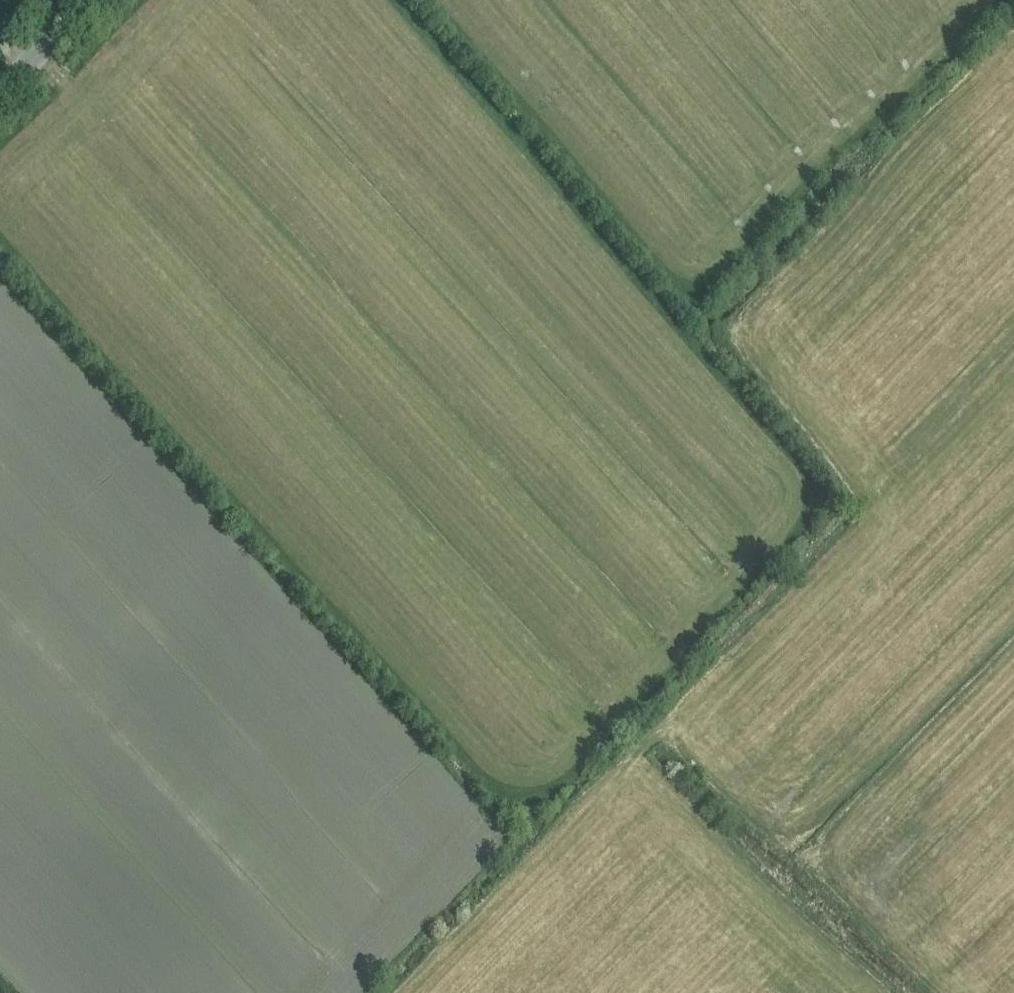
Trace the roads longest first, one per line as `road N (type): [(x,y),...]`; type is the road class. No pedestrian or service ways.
road 1 (unclassified): [(0,90),(88,0)]

